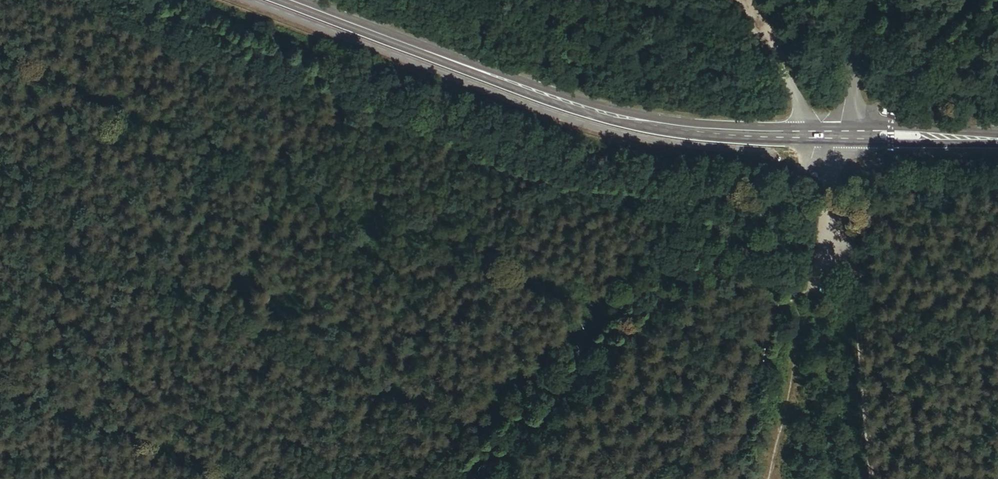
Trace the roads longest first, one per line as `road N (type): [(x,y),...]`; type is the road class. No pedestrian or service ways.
road 1 (primary): [(841,137),(663,123),(289,0)]
road 2 (track): [(469,478),(799,170),(815,149),(809,134)]
road 3 (track): [(997,4),(841,137)]
road 4 (track): [(848,287),(871,478)]
road 5 (primary): [(997,138),(841,137)]
road 6 (secondary): [(841,137),(872,0)]

